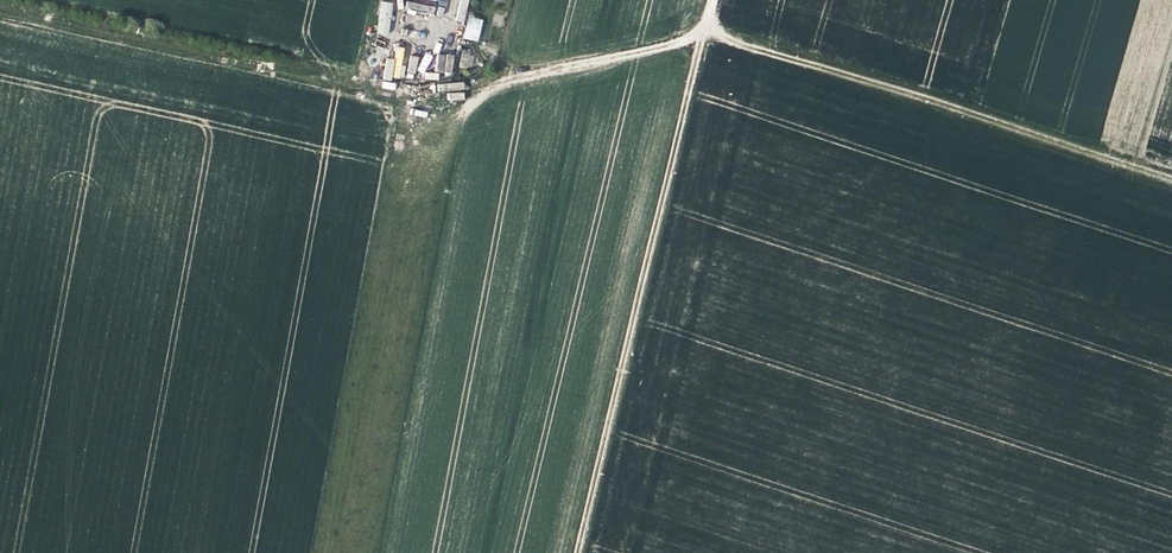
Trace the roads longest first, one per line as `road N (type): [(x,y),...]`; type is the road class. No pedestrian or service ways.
road 1 (track): [(697,43),(460,89),(376,90),(0,5)]
road 2 (track): [(577,552),(697,43)]
road 3 (track): [(1171,181),(828,71),(697,43)]

